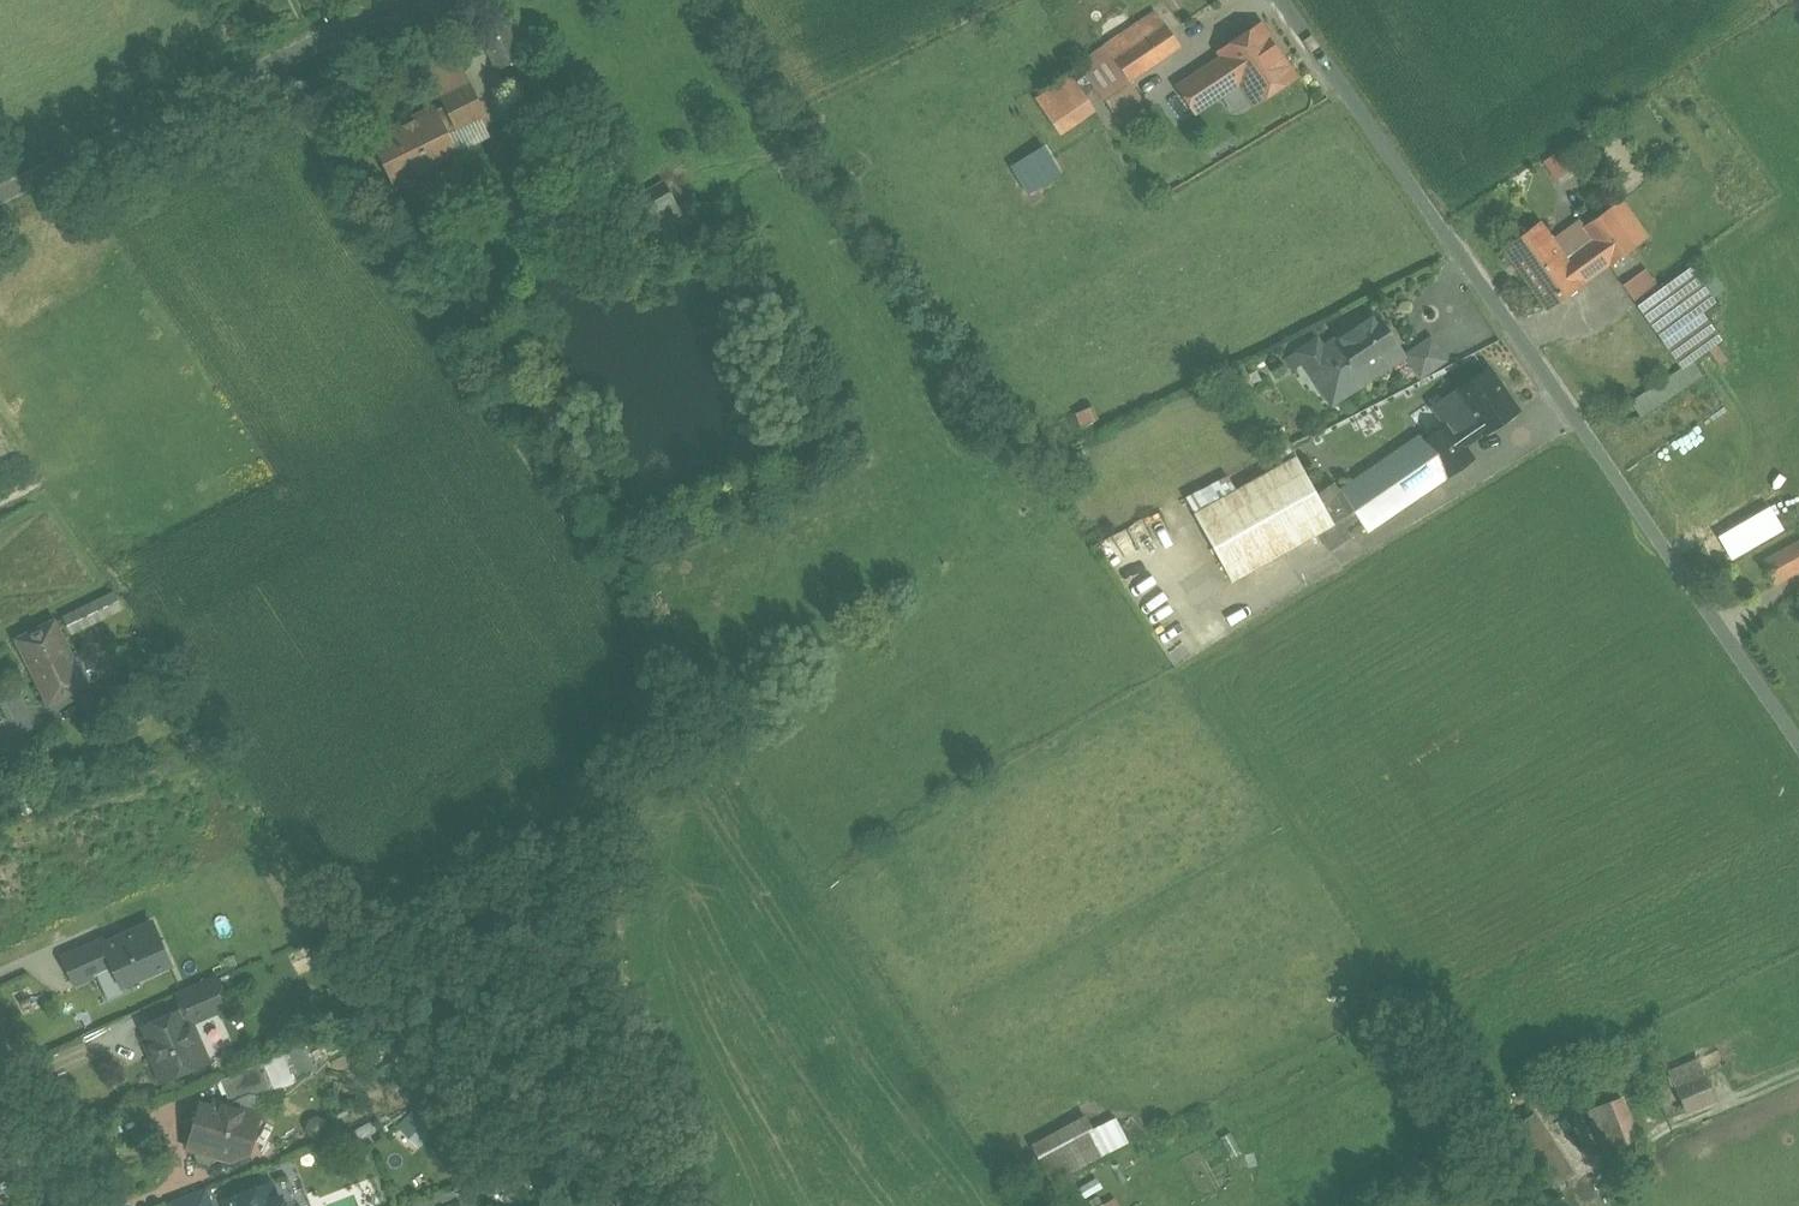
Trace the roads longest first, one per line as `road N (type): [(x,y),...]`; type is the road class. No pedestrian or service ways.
road 1 (unclassified): [(1798,752),(1279,0)]
road 2 (unclassified): [(401,0),(0,194)]
road 3 (residential): [(85,1205),(0,1049)]

